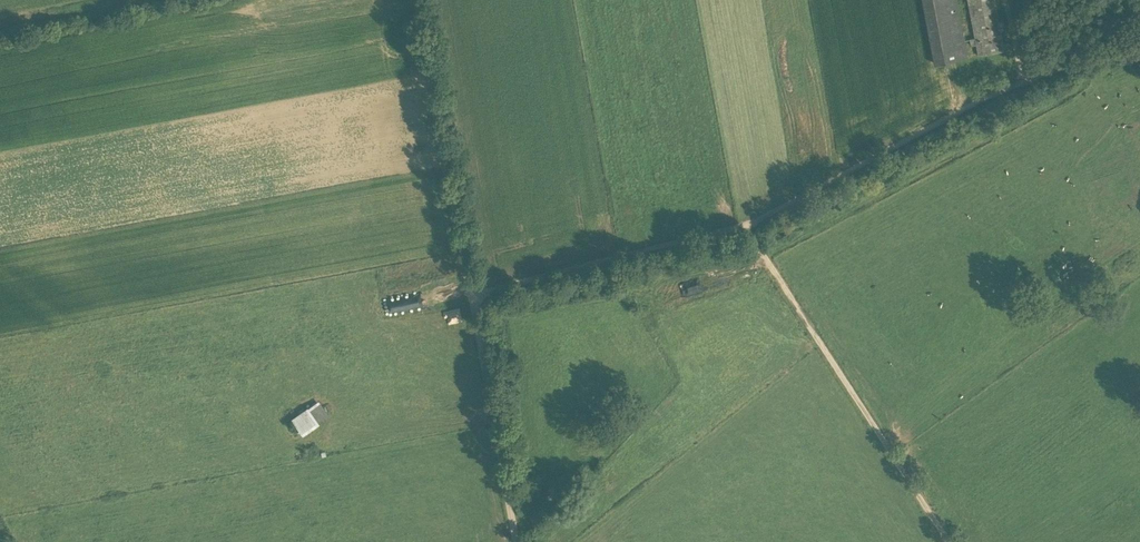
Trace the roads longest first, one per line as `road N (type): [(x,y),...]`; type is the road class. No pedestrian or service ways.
road 1 (track): [(749,228),(1139,27)]
road 2 (track): [(950,541),(749,228)]
road 3 (track): [(473,299),(416,0)]
road 4 (track): [(749,228),(473,299)]
road 5 (track): [(516,541),(473,299)]

